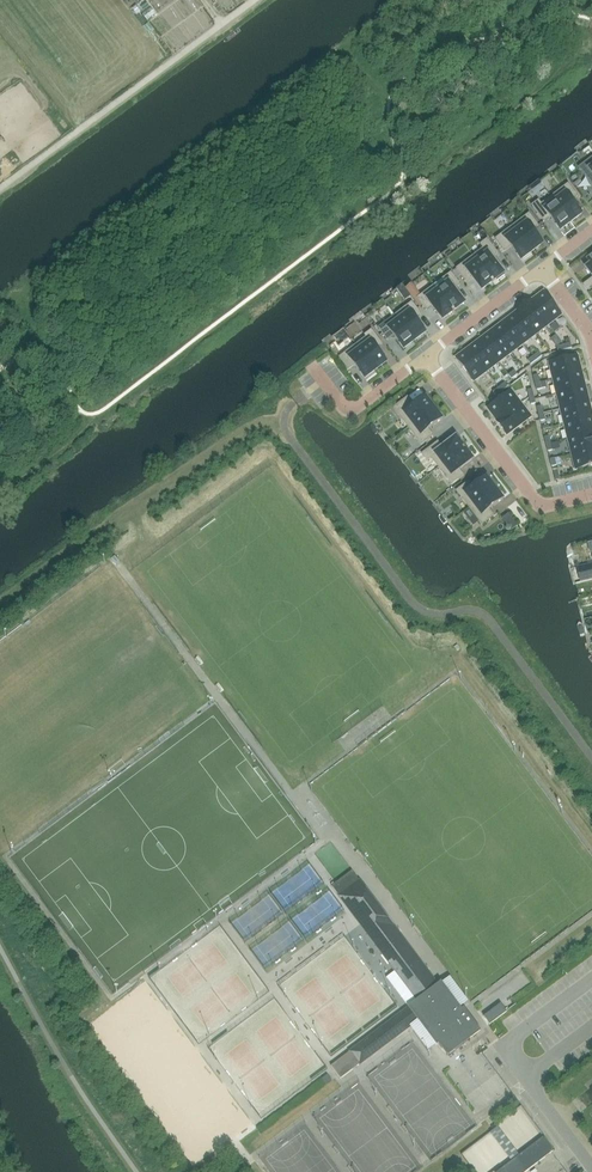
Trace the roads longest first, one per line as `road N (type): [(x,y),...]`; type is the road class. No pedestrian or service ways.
road 1 (residential): [(591,494),(539,507),(426,357)]
road 2 (unclassified): [(591,1167),(502,1045)]
road 3 (residential): [(311,365),(354,409),(426,357)]
road 4 (residential): [(426,357),(542,268)]

